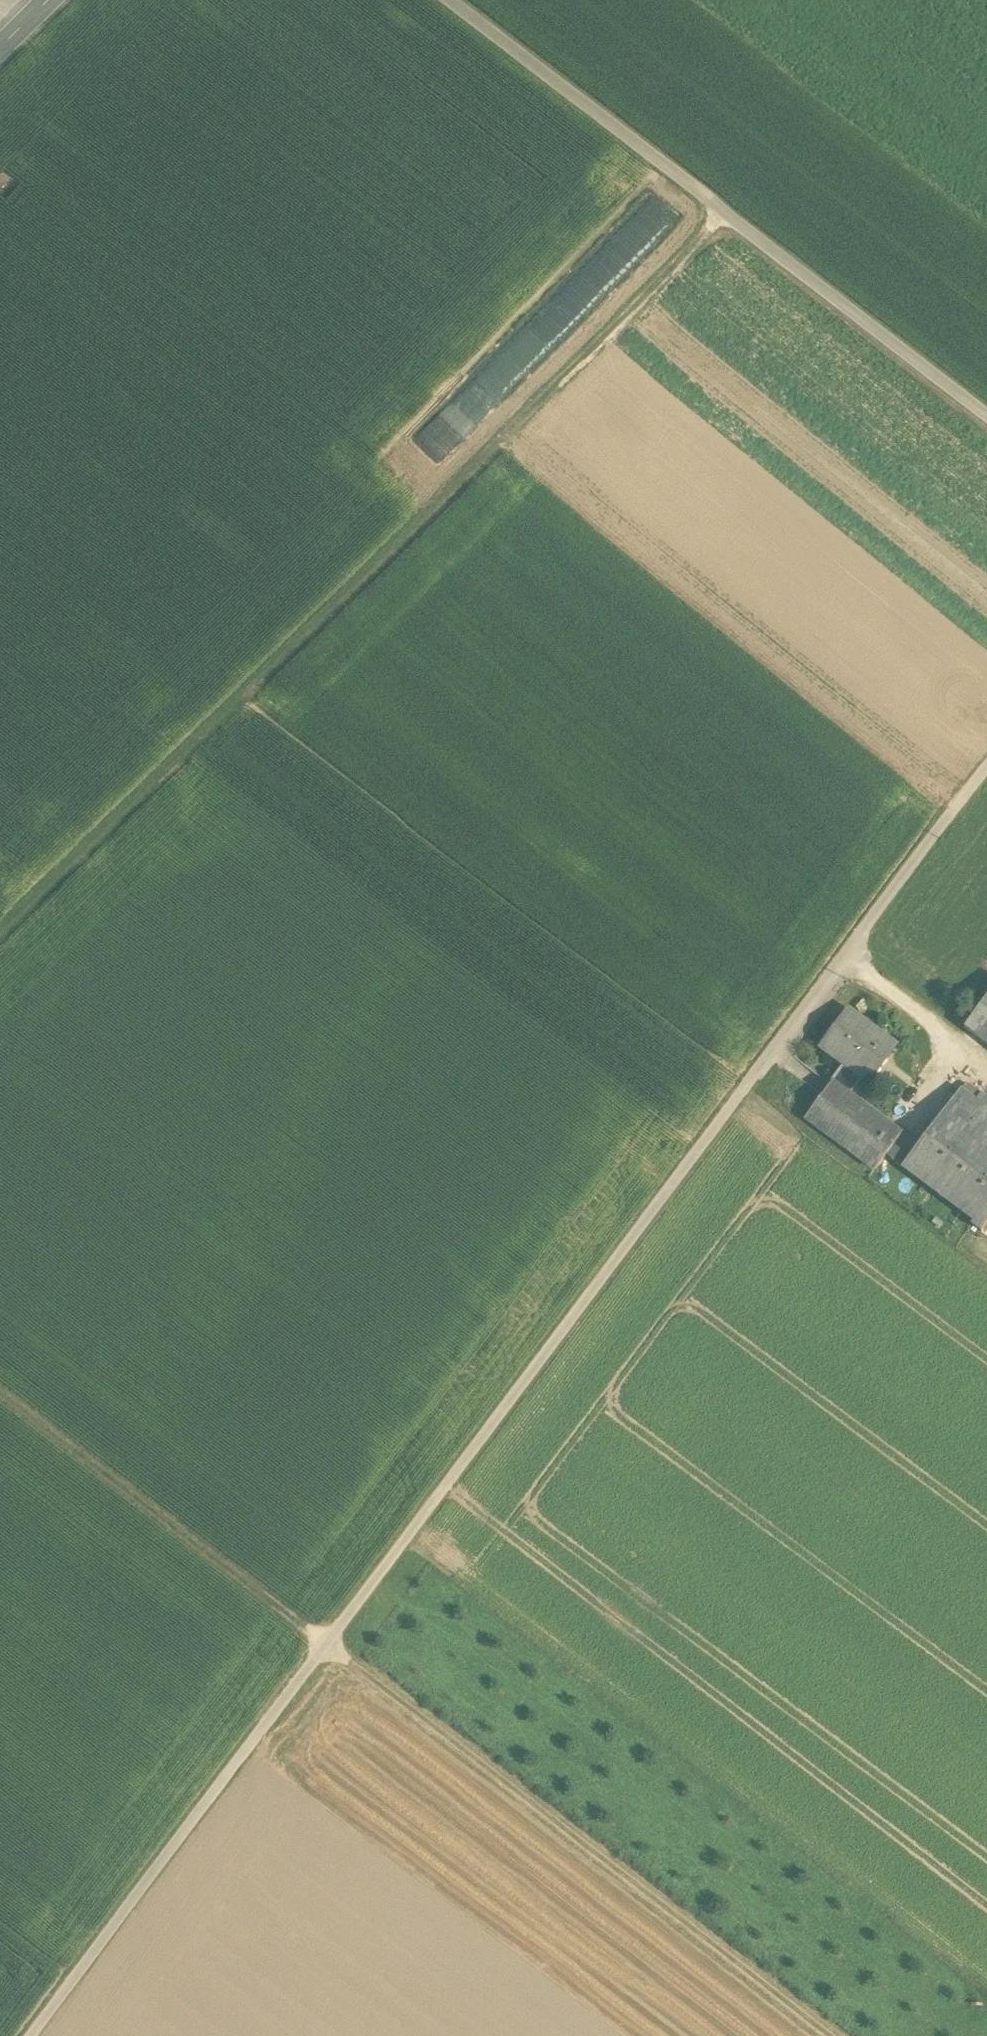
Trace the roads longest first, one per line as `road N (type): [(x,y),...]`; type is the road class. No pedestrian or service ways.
road 1 (track): [(34,2035),(726,1117)]
road 2 (track): [(0,1398),(820,2035)]
road 3 (track): [(0,945),(726,216)]

